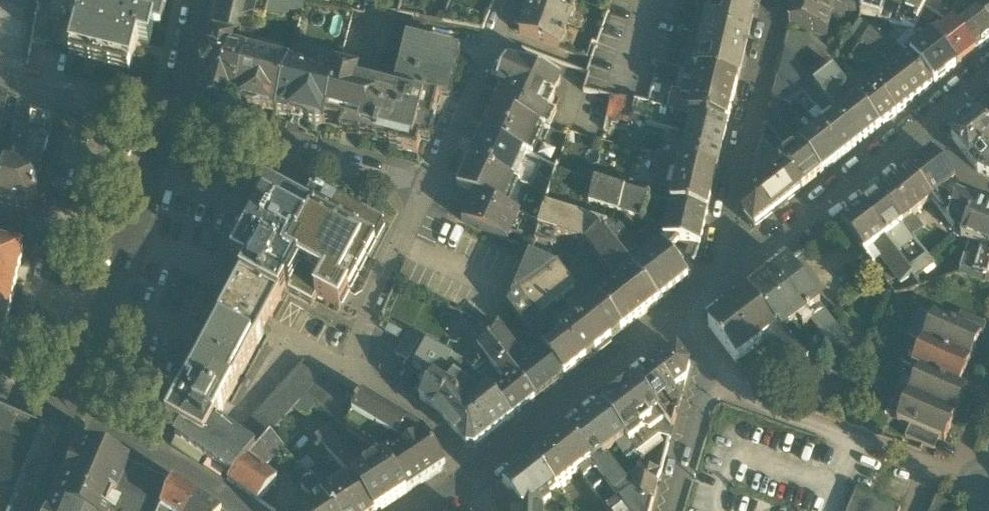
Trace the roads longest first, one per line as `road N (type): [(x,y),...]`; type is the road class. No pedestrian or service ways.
road 1 (residential): [(424,190),(343,369),(433,427),(478,473)]
road 2 (residential): [(709,370),(754,402),(951,477),(988,481)]
road 3 (residential): [(780,0),(710,290)]
road 4 (residential): [(478,473),(710,290)]
road 5 (residential): [(424,190),(167,118)]
road 6 (residential): [(710,290),(923,131)]
road 7 (residential): [(513,0),(424,190)]
road 8 (residential): [(243,510),(206,484),(70,424)]
road 9 (residential): [(167,118),(0,79)]
road 10 (residential): [(121,268),(70,424)]
road 11 (residential): [(167,118),(121,268)]
road 12 (residential): [(709,370),(669,510)]
road 13 (residential): [(0,232),(121,268)]
road 14 (residential): [(201,0),(167,118)]

